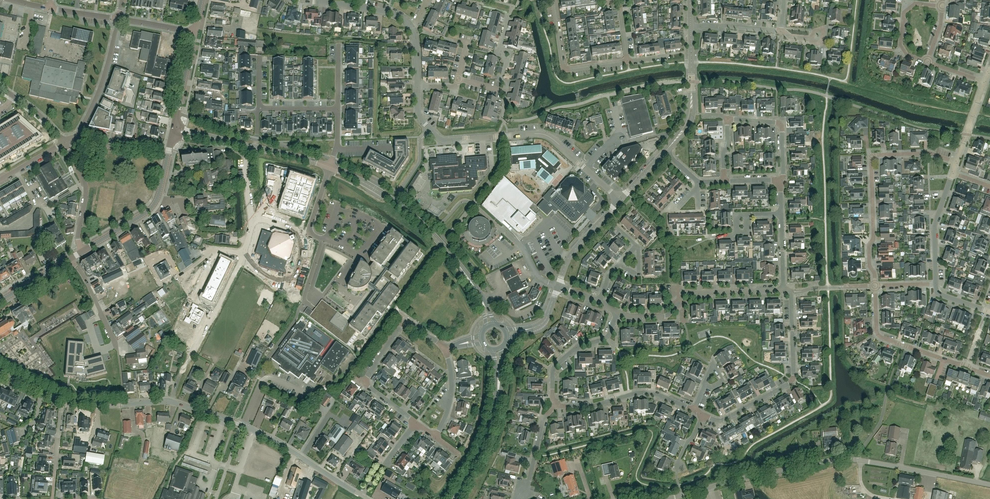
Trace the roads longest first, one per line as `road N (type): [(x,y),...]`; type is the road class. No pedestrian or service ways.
road 1 (residential): [(989,485),(843,459),(647,498)]
road 2 (residential): [(367,498),(270,439),(179,404),(62,401)]
road 3 (residential): [(585,168),(543,134),(442,140),(419,119),(417,87)]
road 4 (residential): [(702,416),(721,421),(790,383),(791,291),(783,292)]
road 5 (residential): [(193,352),(214,310),(195,301),(218,254),(243,249),(249,216)]
road 6 (residential): [(615,311),(666,315),(685,294),(783,292)]
road 7 (residential): [(989,376),(881,337),(875,286)]
road 8 (tertiary): [(458,265),(400,206),(329,167)]
road 9 (tertiary): [(83,251),(152,206),(172,134)]
road 10 (residential): [(555,407),(649,392),(692,411)]
road 11 (unclassified): [(664,153),(691,116),(690,26)]
road 12 (residential): [(627,61),(564,70),(553,0)]
road 13 (residential): [(875,286),(871,155)]
road 14 (residential): [(615,311),(610,334),(550,370),(555,407)]
road 15 (residential): [(362,382),(407,318),(445,350)]
road 16 (residential): [(75,137),(100,89),(118,19)]

